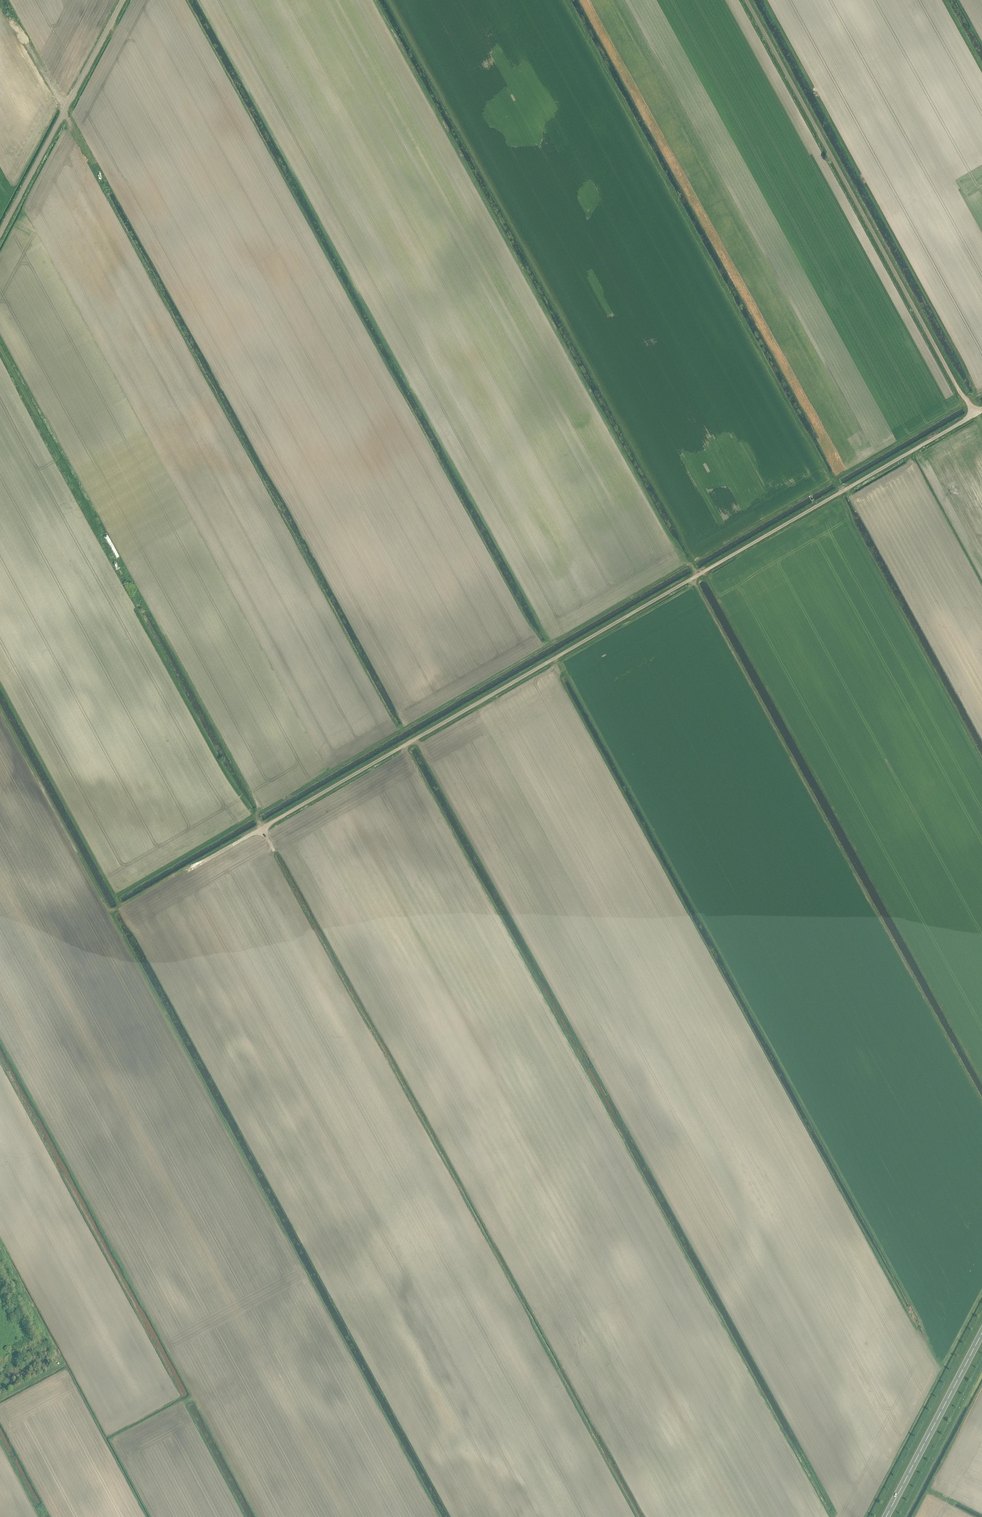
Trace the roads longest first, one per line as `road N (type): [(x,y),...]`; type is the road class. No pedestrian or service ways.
road 1 (unclassified): [(981,404),(971,411),(747,0)]
road 2 (unclassified): [(0,228),(122,0)]
road 3 (trunk): [(886,1516),(981,1334)]

